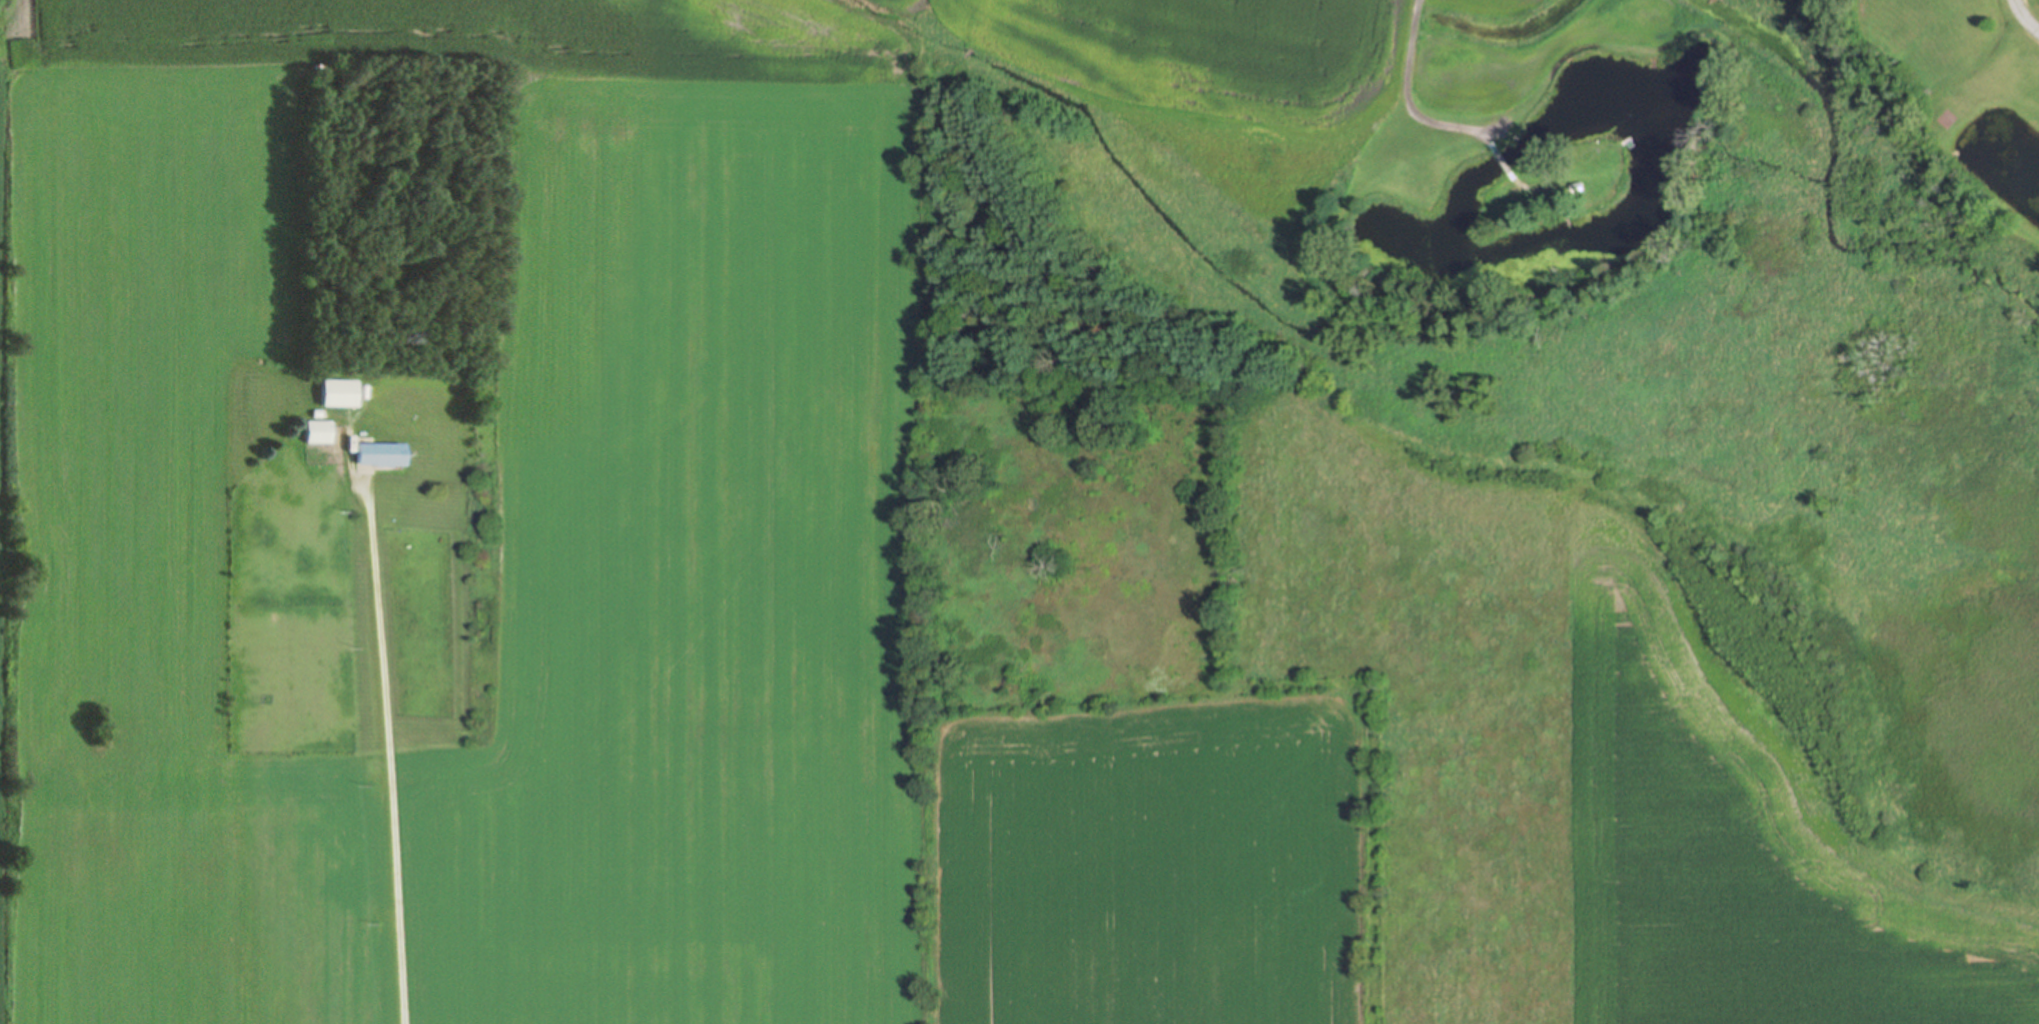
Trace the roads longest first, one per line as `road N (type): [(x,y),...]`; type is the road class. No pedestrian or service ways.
road 1 (track): [(1806,79),(1673,0)]

